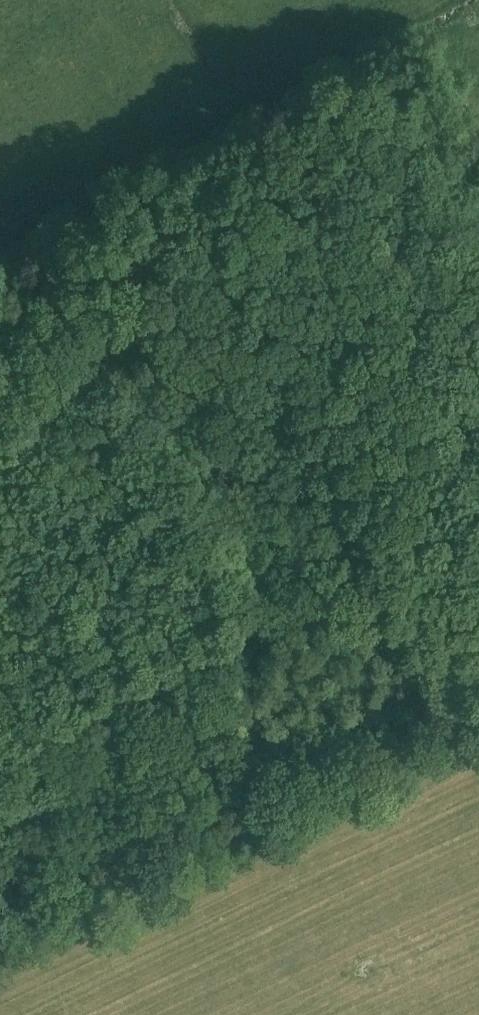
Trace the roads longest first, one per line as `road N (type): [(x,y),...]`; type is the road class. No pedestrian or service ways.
road 1 (track): [(0,900),(478,666)]
road 2 (track): [(396,537),(430,462),(439,398),(435,337),(413,278),(265,87)]
road 3 (track): [(0,742),(320,592),(396,537)]

